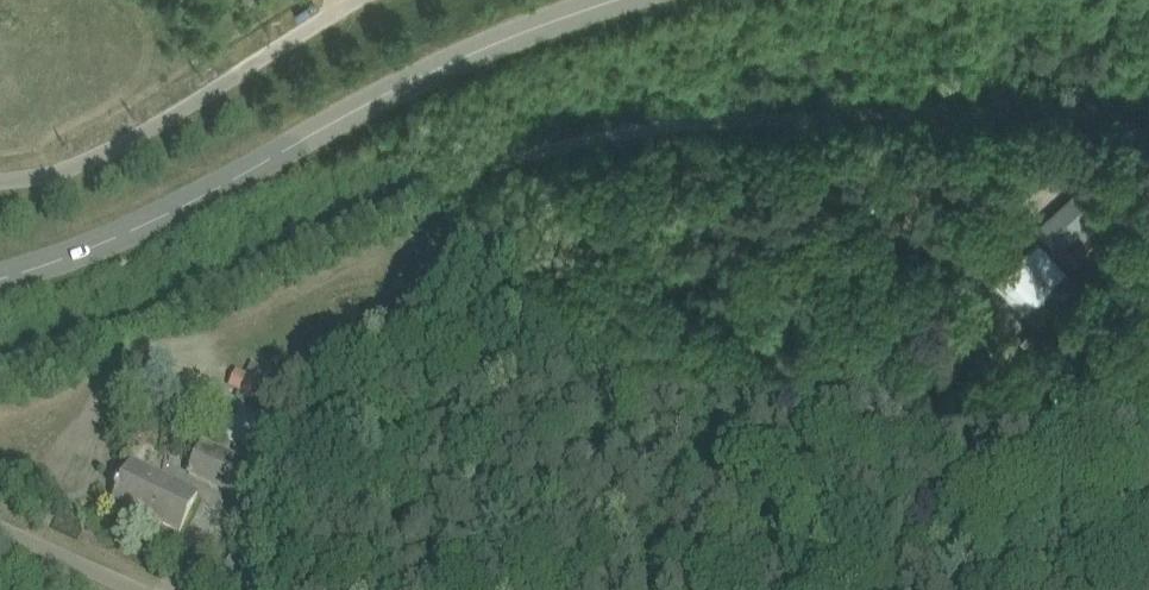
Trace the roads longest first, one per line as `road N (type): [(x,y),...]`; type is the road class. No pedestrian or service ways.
road 1 (unclassified): [(0,276),(90,248),(373,100),(504,39),(613,0)]
road 2 (track): [(0,183),(67,175),(357,0)]
road 3 (unclassified): [(179,589),(0,507)]

